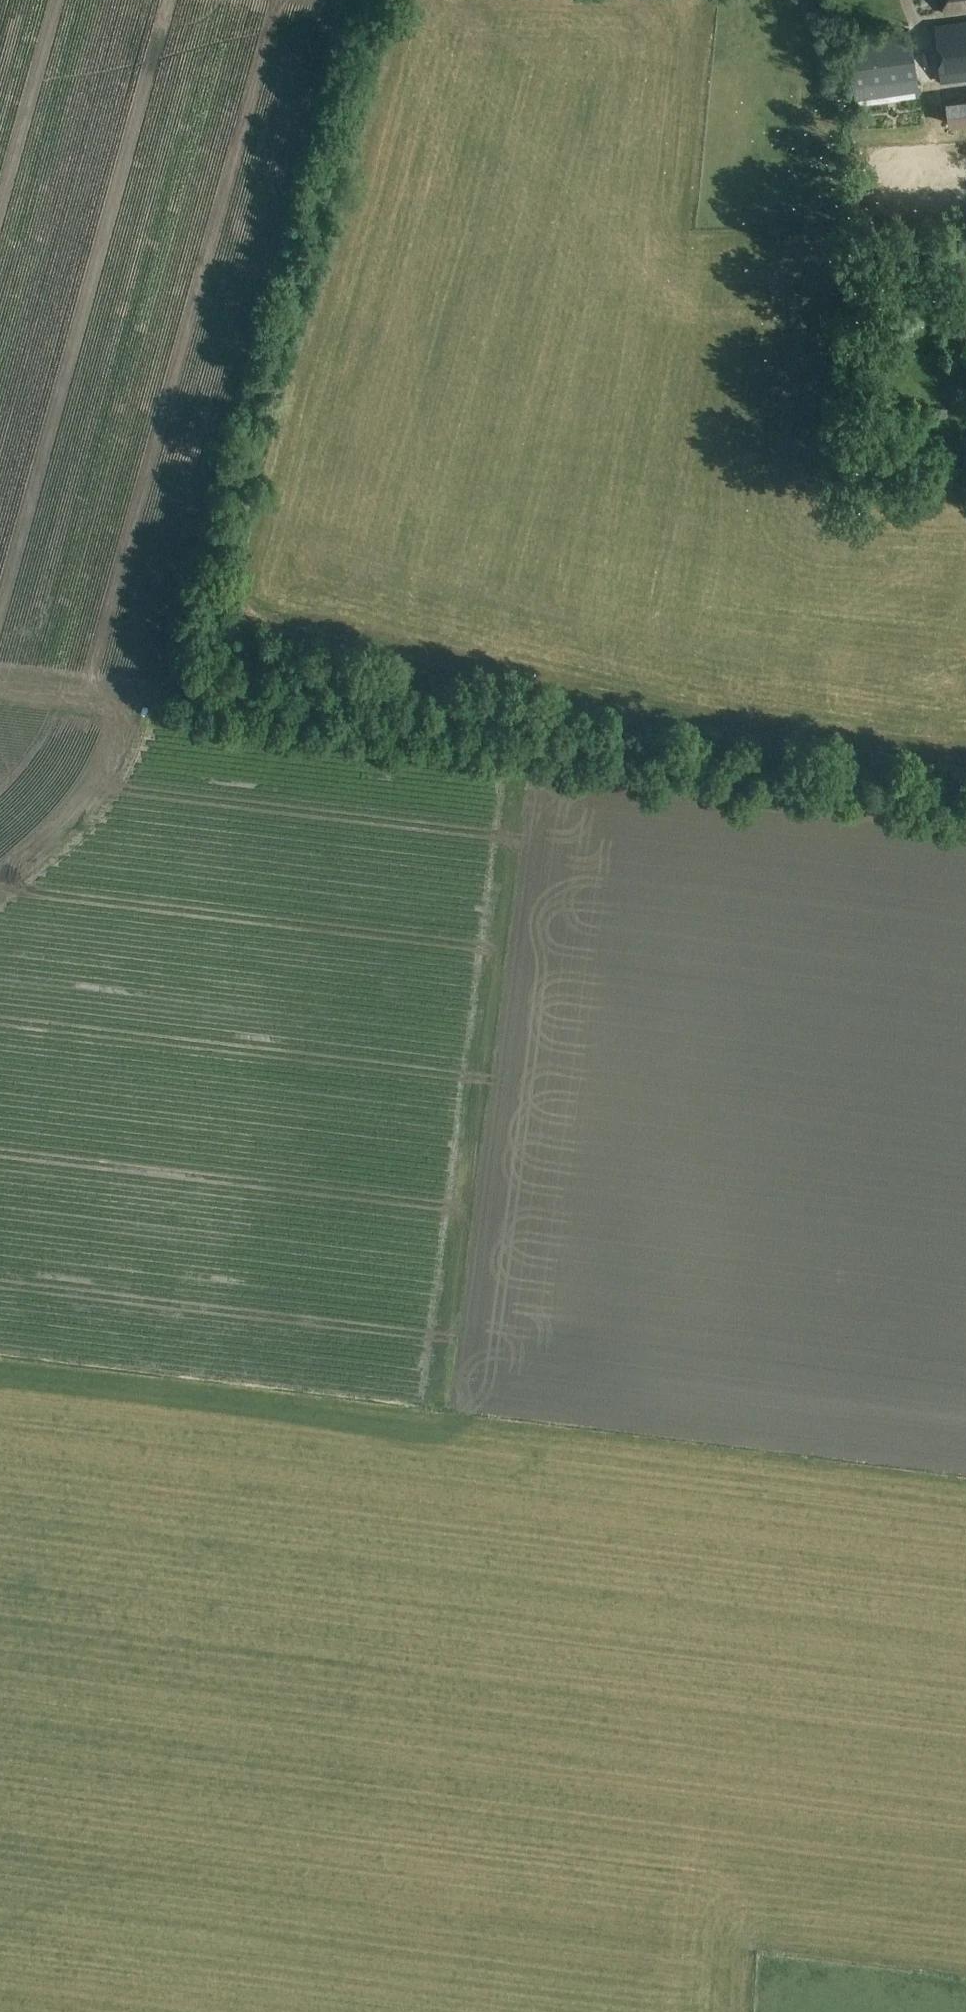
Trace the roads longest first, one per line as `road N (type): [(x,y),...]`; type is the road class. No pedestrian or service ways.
road 1 (track): [(370,0),(216,603),(219,623),(261,654),(532,720),(573,745),(633,763),(965,793)]

